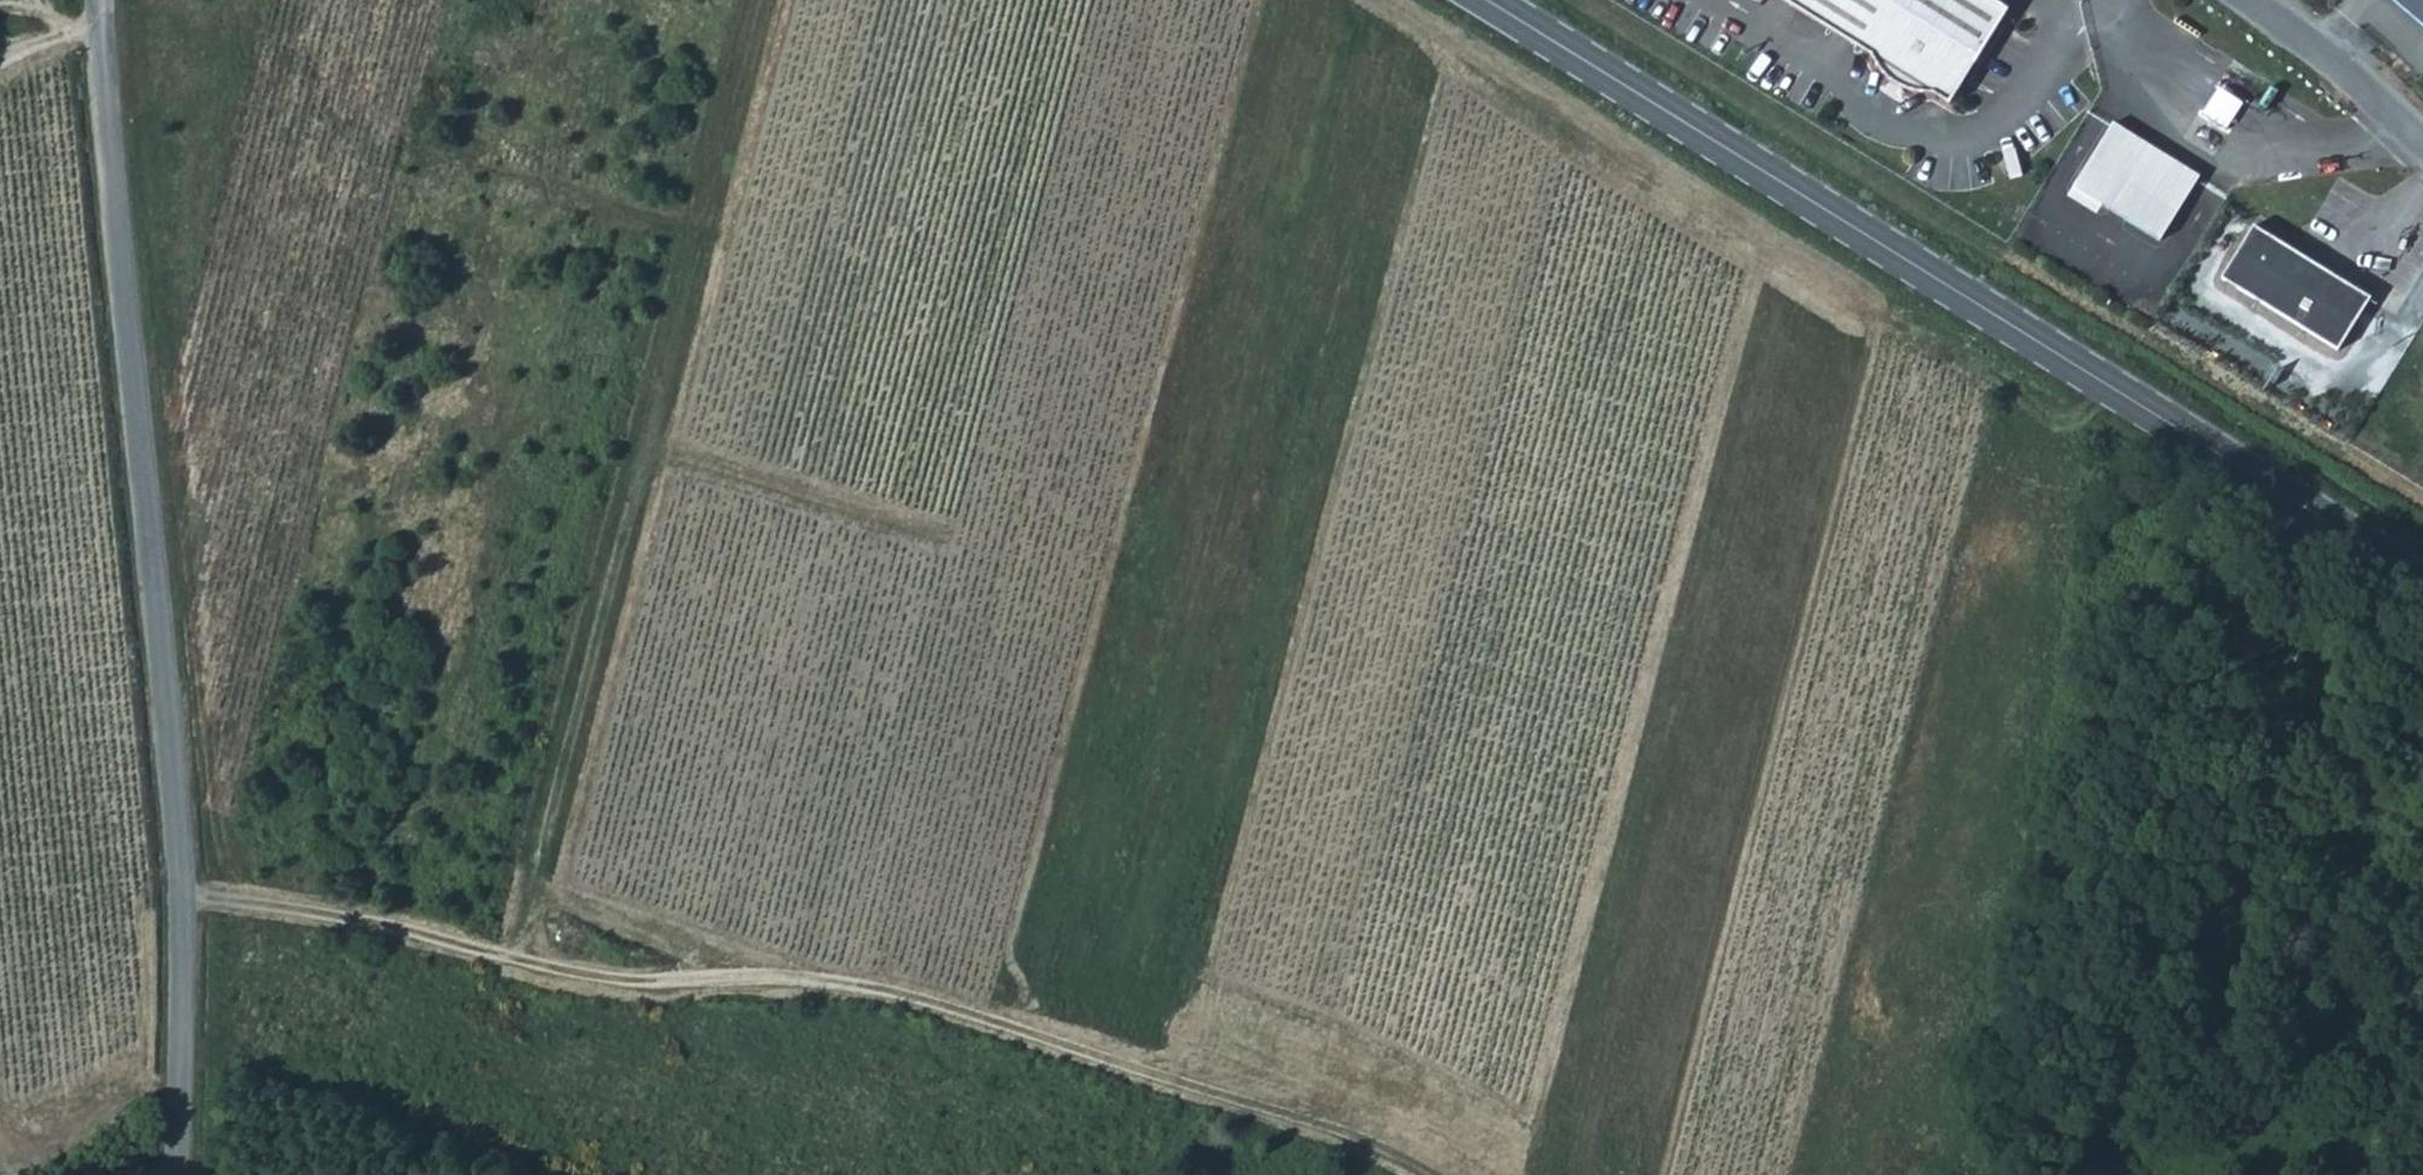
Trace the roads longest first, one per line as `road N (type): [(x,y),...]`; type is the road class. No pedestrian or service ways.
road 1 (track): [(185,900),(237,897),(590,976),(907,991),(1188,1082),(1407,1174)]
road 2 (unclassified): [(181,1174),(179,792),(103,0)]
road 3 (secondary): [(1481,0),(2422,583)]
road 4 (unclassified): [(2422,144),(2294,28),(2251,0)]

